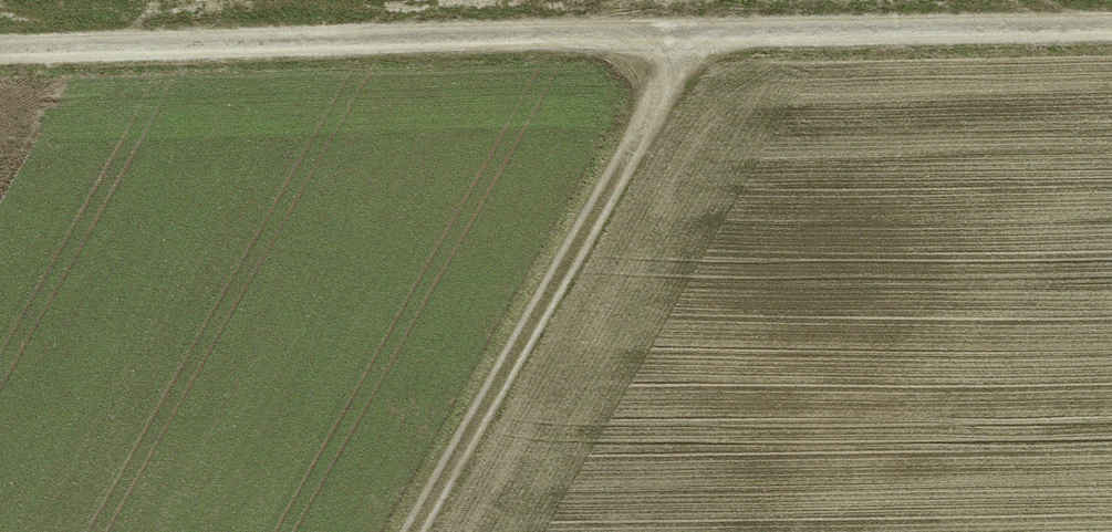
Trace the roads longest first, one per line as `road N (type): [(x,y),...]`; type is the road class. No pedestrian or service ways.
road 1 (track): [(0,53),(1111,27)]
road 2 (track): [(679,38),(619,174),(418,531)]

